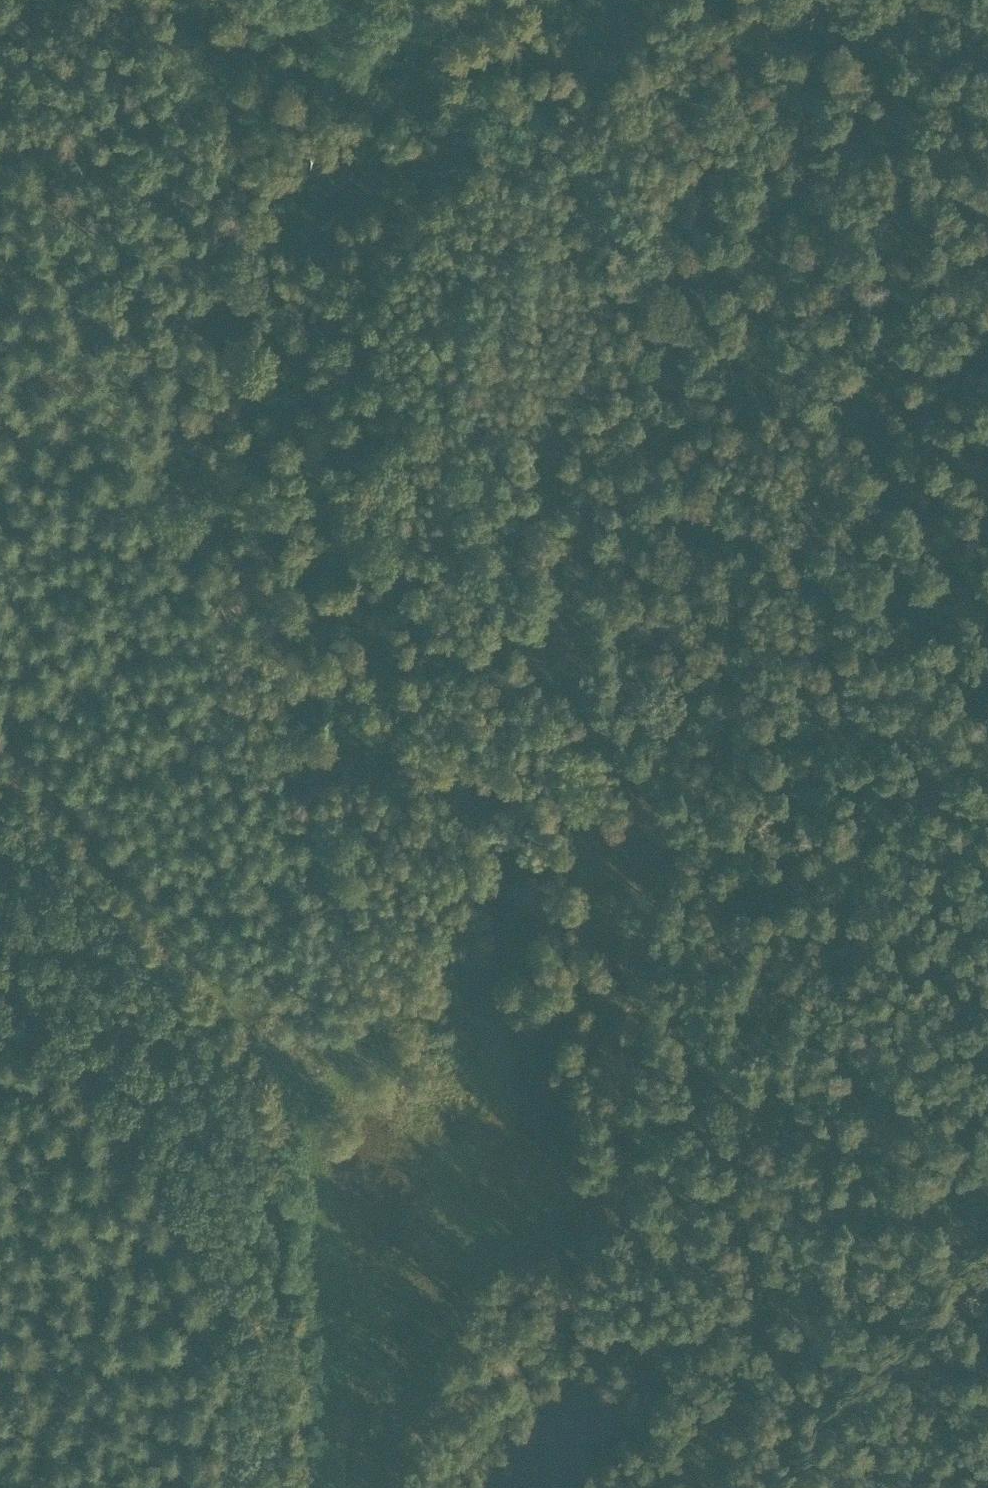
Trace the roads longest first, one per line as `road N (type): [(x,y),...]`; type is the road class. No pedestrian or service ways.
road 1 (track): [(0,668),(265,1041),(306,1120),(321,1358),(315,1487)]
road 2 (track): [(388,1487),(420,1416),(564,1272)]

